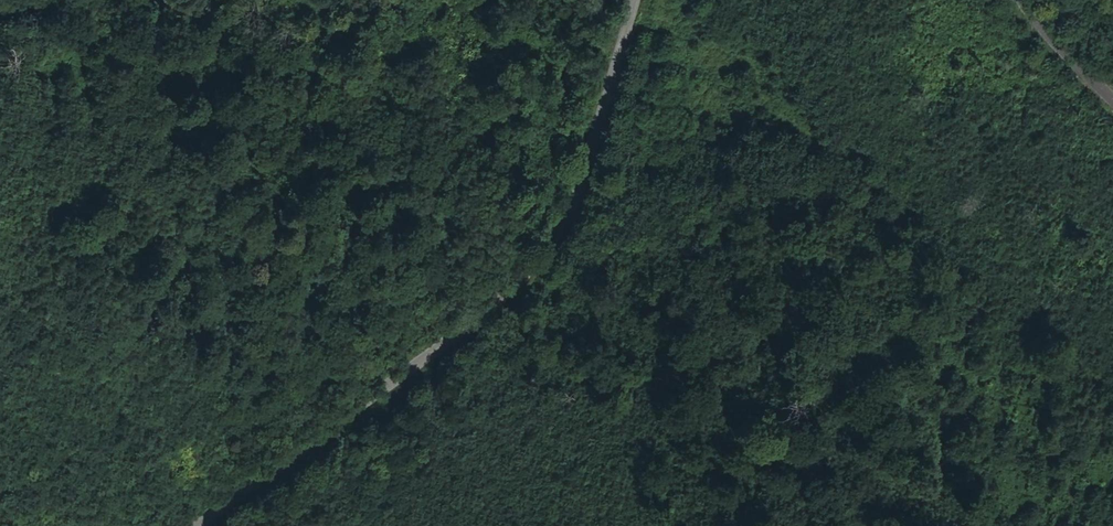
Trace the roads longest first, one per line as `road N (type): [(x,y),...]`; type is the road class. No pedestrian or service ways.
road 1 (tertiary): [(191,525),(519,289),(548,255),(636,0)]
road 2 (track): [(1112,387),(903,213),(681,166),(584,160)]
road 3 (track): [(0,252),(79,232),(227,227),(344,241),(454,222),(542,157)]
road 4 (track): [(0,365),(85,284),(79,232),(0,128)]
road 5 (track): [(635,525),(466,325)]
road 6 (tertiary): [(1112,94),(1029,0)]

